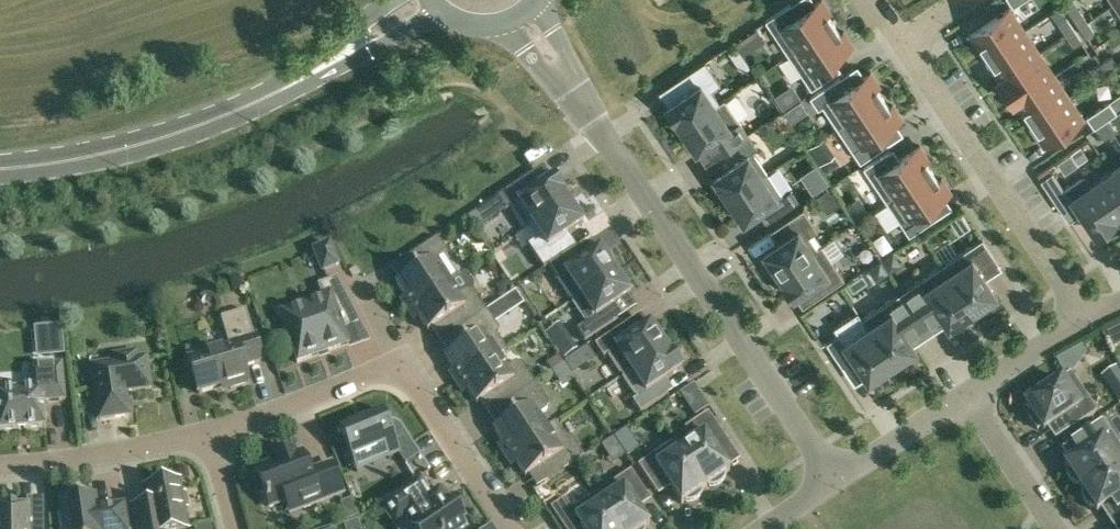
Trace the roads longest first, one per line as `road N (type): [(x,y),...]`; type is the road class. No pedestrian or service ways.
road 1 (residential): [(601,131),(836,483)]
road 2 (residential): [(510,528),(404,380),(356,381),(211,434)]
road 3 (residential): [(901,44),(1087,319)]
road 4 (primary): [(268,100),(164,141),(0,172)]
road 5 (residential): [(211,434),(0,467)]
road 6 (primary): [(268,100),(441,15)]
road 7 (primary): [(393,0),(268,100)]
road 8 (residential): [(1054,528),(967,395)]
road 9 (residential): [(836,483),(967,395)]
road 10 (residential): [(967,395),(1087,319)]
road 11 (residential): [(507,28),(601,131)]
road 12 (residential): [(601,131),(540,6)]

